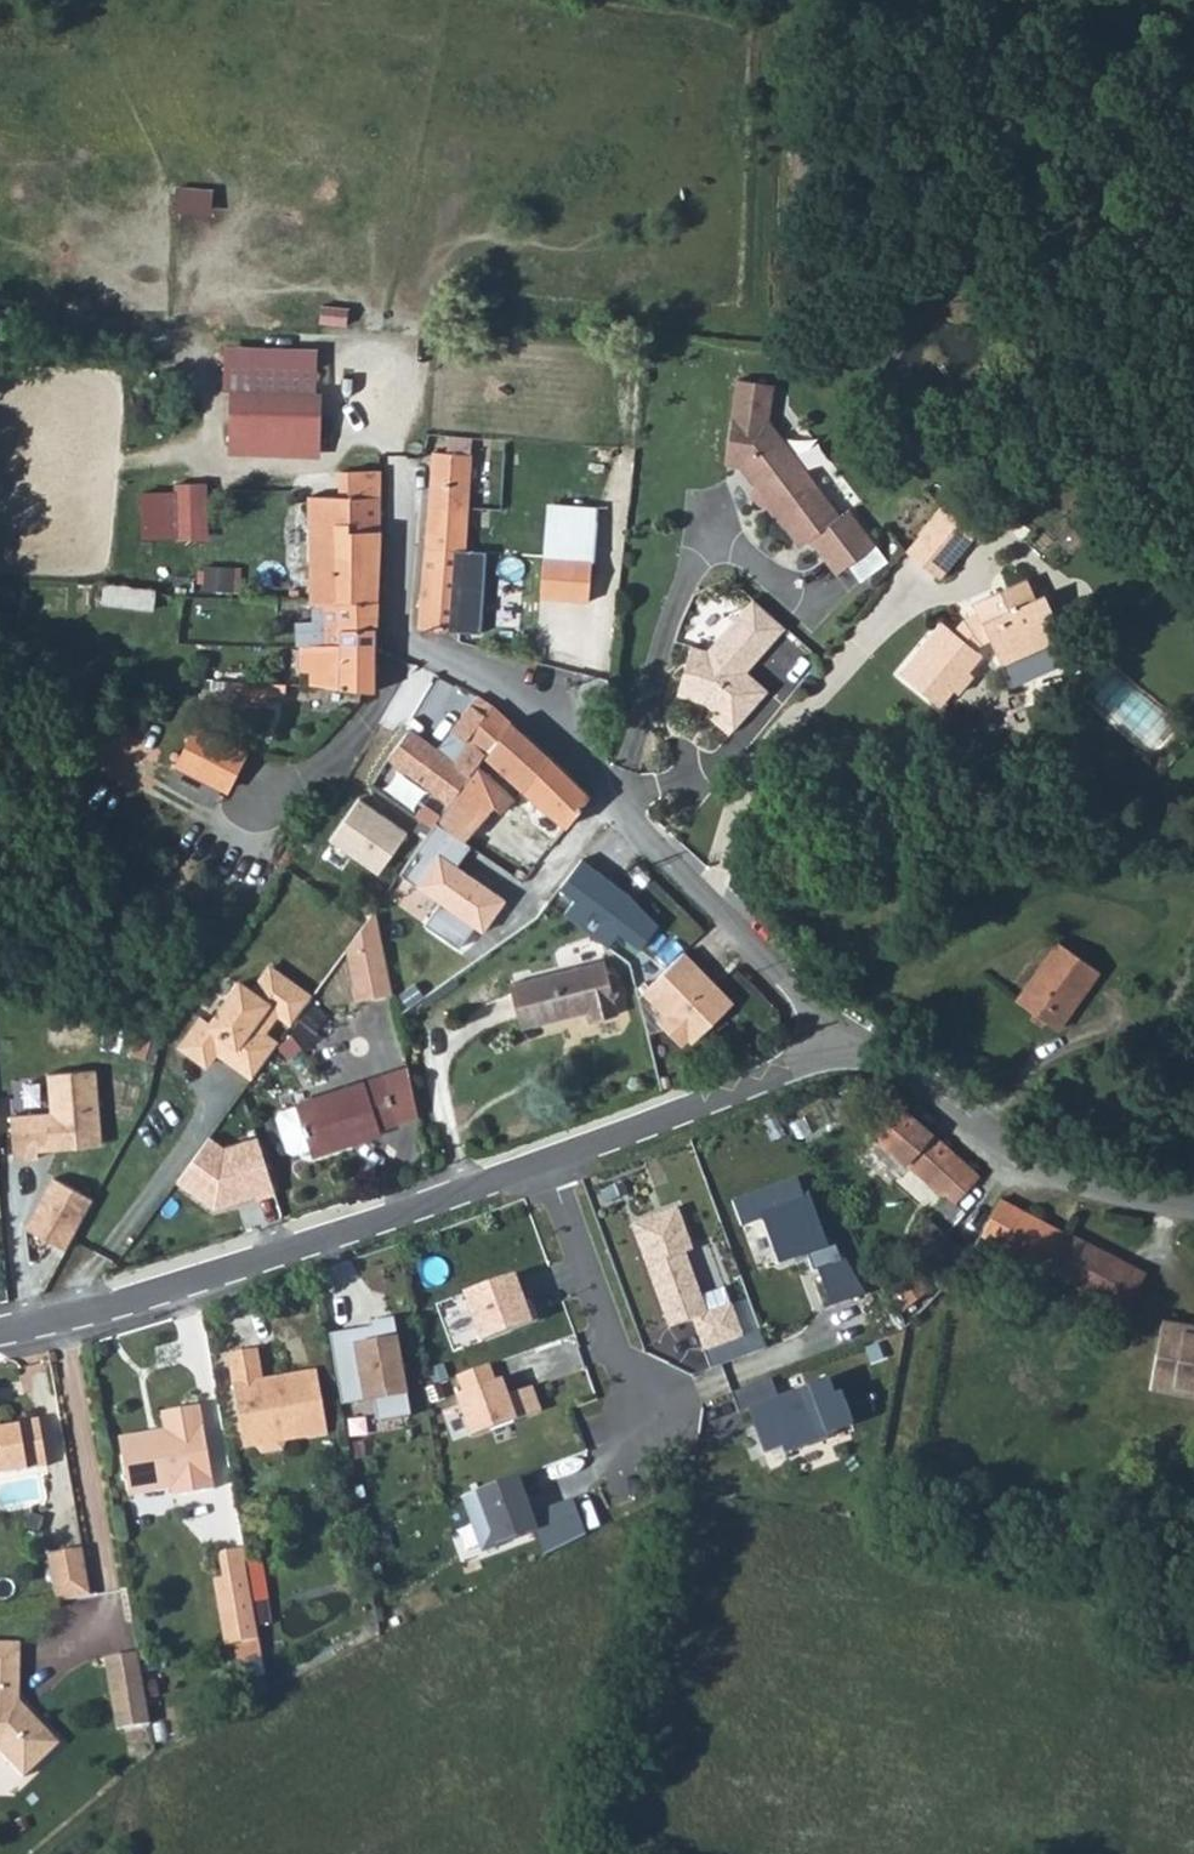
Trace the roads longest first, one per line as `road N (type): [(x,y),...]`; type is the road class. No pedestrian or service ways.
road 1 (residential): [(402,458),(403,631),(410,645),(553,730),(819,1023),(831,1052)]
road 2 (unclassified): [(0,1333),(63,1321),(545,1154)]
road 3 (unclassified): [(831,1052),(884,1059),(1092,1188),(1193,1204)]
road 4 (unclassified): [(545,1154),(831,1052)]
road 5 (residential): [(545,1154),(598,1307),(654,1429)]

